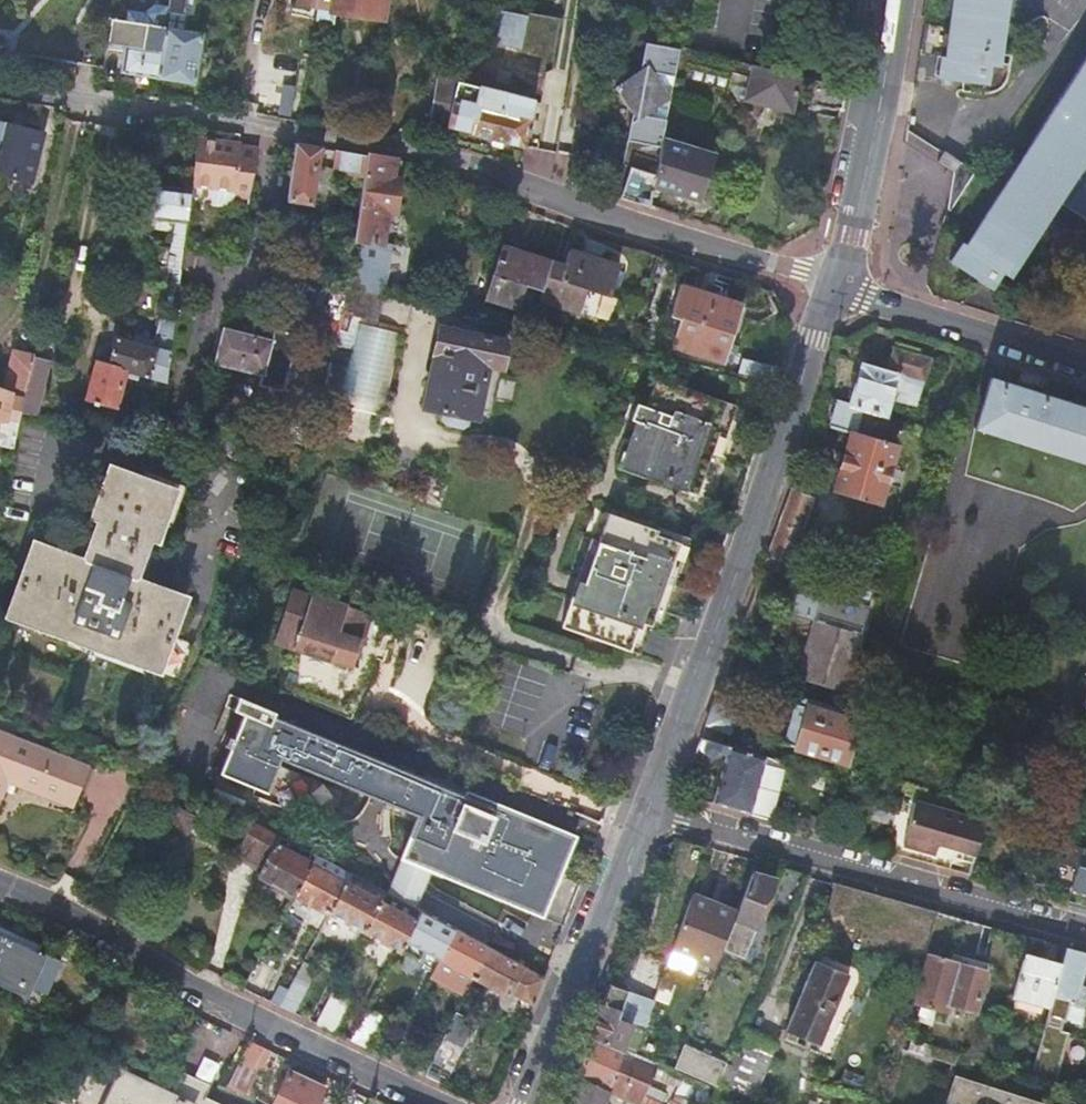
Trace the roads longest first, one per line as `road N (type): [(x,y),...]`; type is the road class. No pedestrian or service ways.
road 1 (residential): [(840,288),(474,169),(0,86)]
road 2 (secondary): [(653,812),(811,348),(840,288)]
road 3 (residential): [(0,890),(441,1103)]
road 4 (residential): [(653,812),(1085,942)]
road 5 (secondary): [(532,1103),(653,812)]
road 6 (secondary): [(840,288),(892,0)]
road 7 (residential): [(1085,371),(840,288)]

